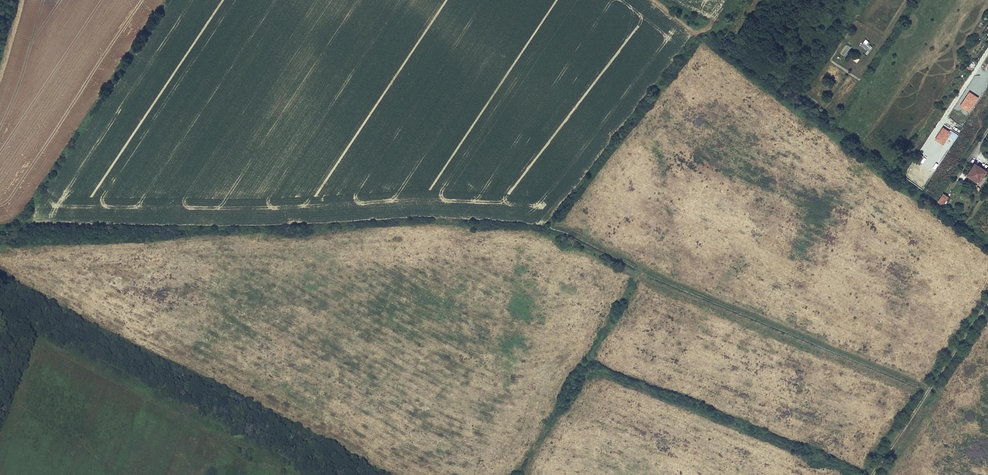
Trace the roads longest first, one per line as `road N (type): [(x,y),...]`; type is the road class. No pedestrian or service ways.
road 1 (track): [(987,300),(871,474)]

